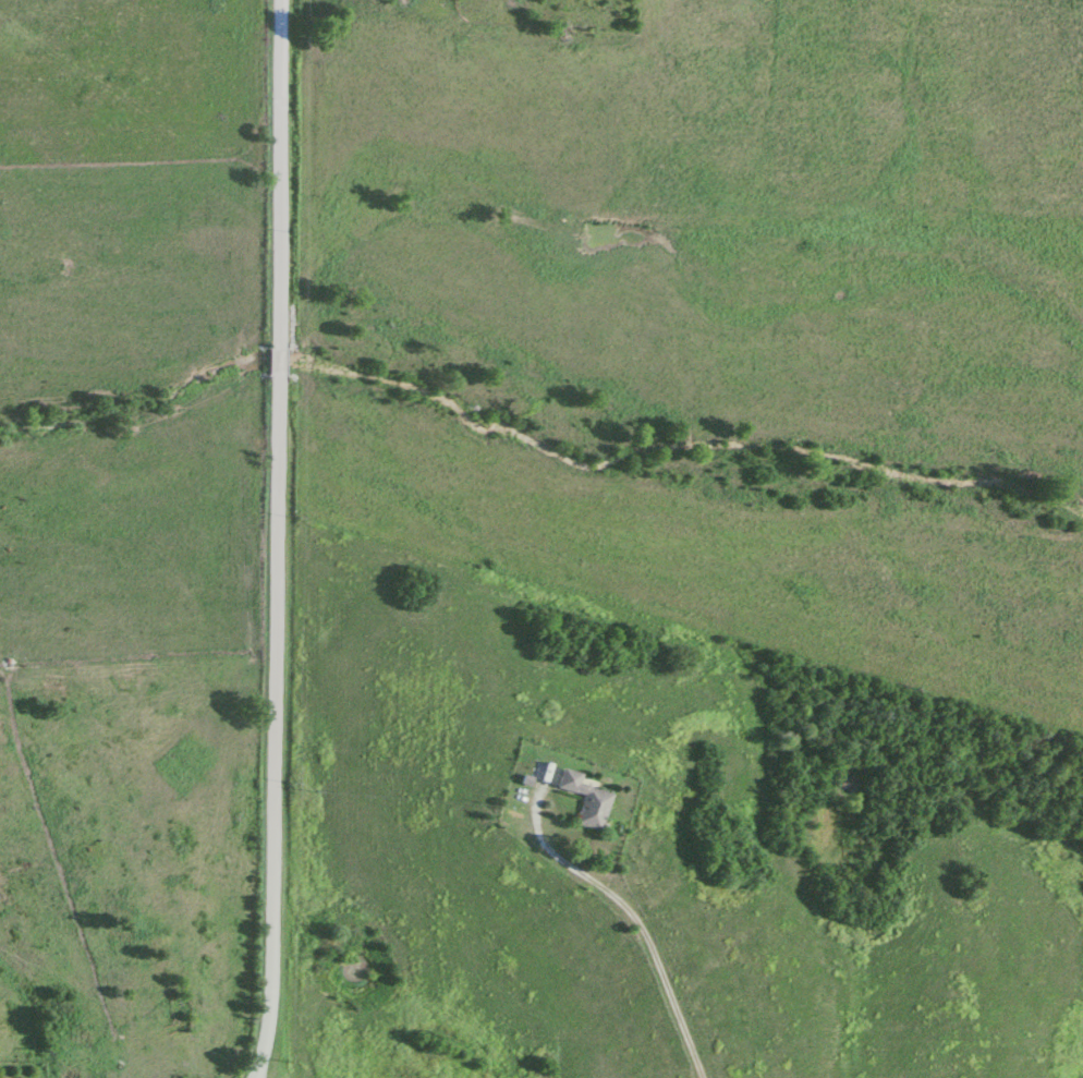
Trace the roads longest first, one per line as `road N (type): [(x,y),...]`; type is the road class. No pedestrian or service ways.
road 1 (residential): [(249,1077),(261,1022),(268,911),(278,0)]

